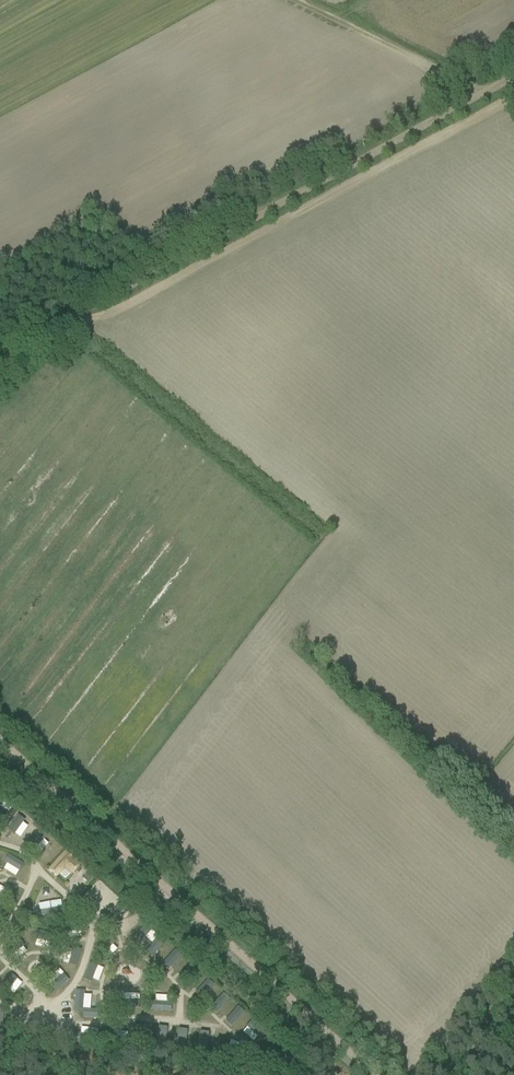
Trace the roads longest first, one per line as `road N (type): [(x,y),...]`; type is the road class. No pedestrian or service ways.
road 1 (track): [(513,90),(104,309),(93,306),(0,353)]
road 2 (track): [(373,1074),(0,741)]
road 3 (track): [(513,75),(93,306)]

